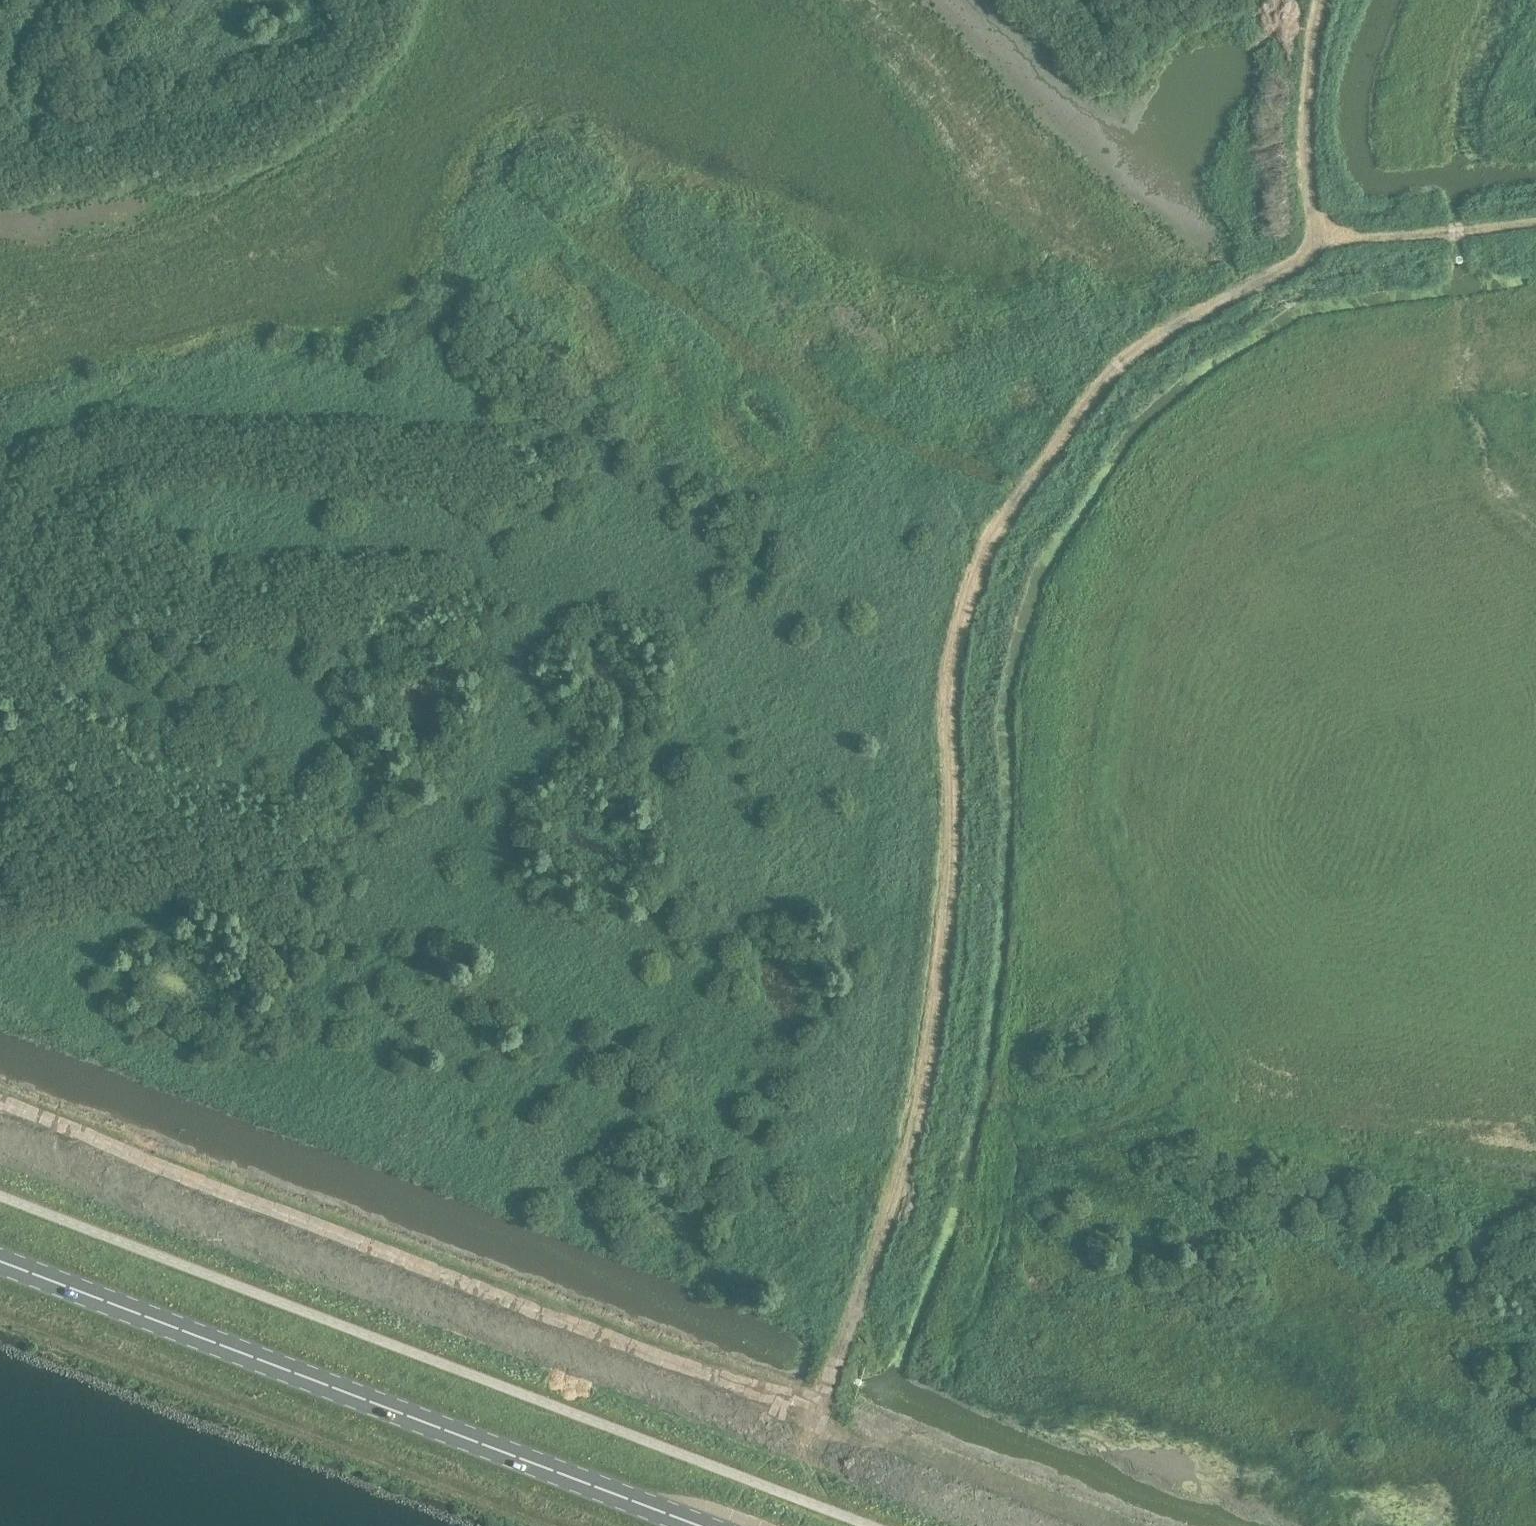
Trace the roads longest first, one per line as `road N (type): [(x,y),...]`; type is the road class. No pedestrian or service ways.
road 1 (secondary): [(700,1525),(0,1262)]

